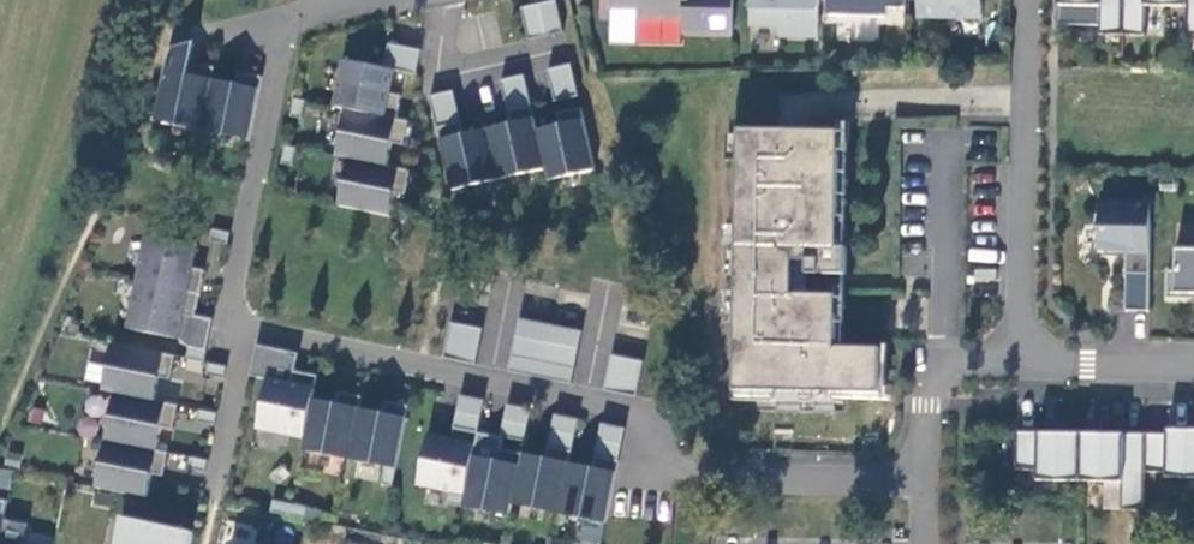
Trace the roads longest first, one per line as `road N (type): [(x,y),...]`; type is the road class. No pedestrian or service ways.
road 1 (residential): [(246,332),(651,414),(650,450),(666,472),(922,482)]
road 2 (residential): [(371,0),(291,22),(236,311),(246,332)]
road 3 (residential): [(1026,0),(1021,344)]
road 4 (residential): [(1021,344),(950,364),(926,401),(922,482)]
road 5 (residential): [(444,0),(437,78),(551,51)]
road 6 (residential): [(246,332),(211,506)]
road 7 (residential): [(1021,344),(1085,363),(1193,368)]

